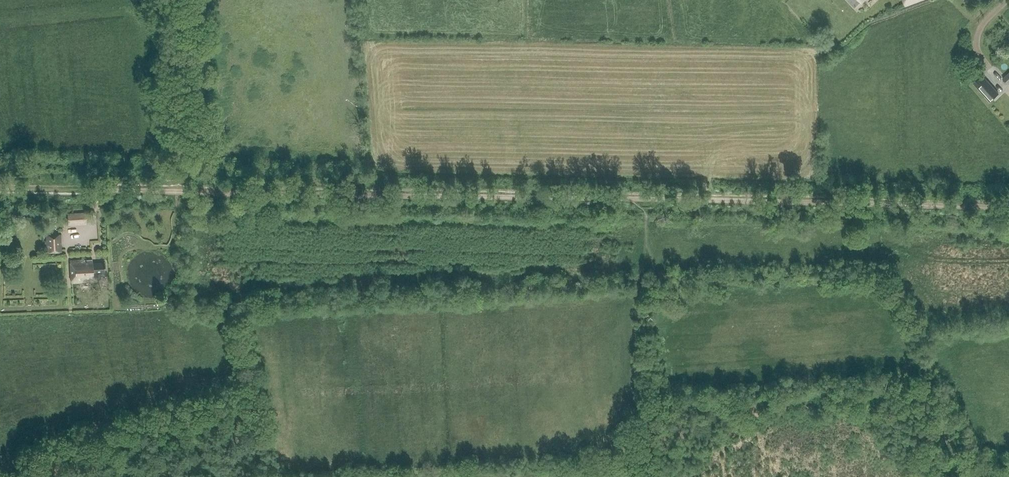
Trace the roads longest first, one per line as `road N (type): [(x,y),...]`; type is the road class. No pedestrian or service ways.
road 1 (track): [(91,189),(648,199)]
road 2 (track): [(648,199),(1008,208)]
road 3 (track): [(167,191),(158,0)]
road 4 (track): [(923,383),(957,463),(1008,473)]

